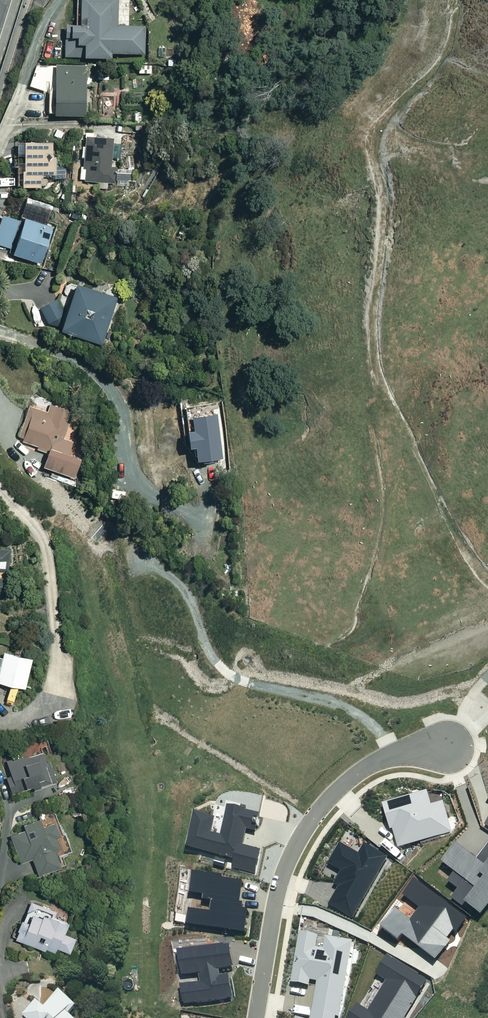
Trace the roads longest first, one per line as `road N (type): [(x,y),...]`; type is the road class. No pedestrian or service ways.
road 1 (residential): [(256,1017),(281,880),(320,807),(375,761),(422,746),(450,747)]

